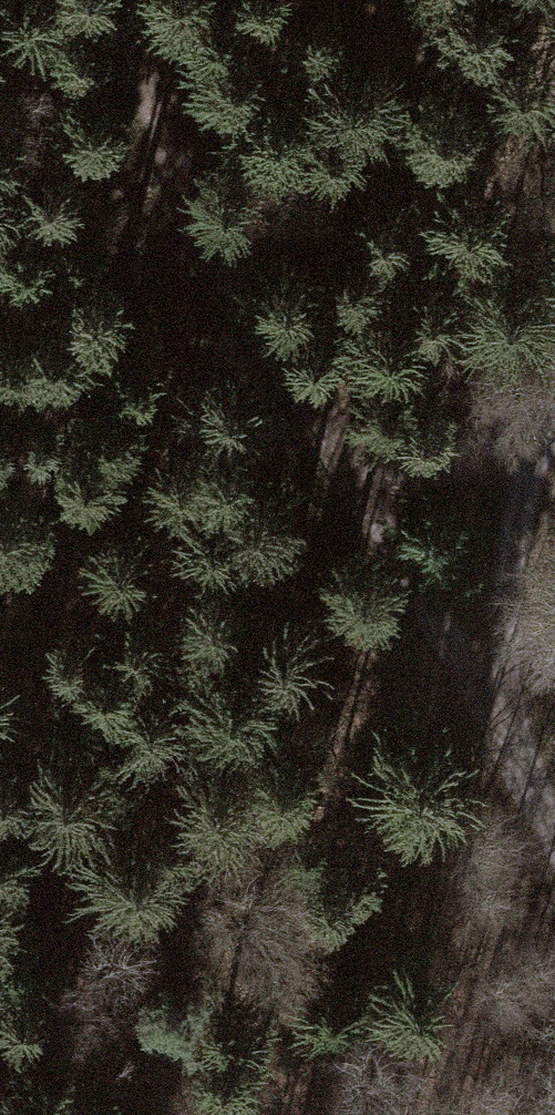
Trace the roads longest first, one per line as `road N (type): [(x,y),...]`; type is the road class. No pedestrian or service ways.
road 1 (track): [(504,728),(159,144),(128,0)]
road 2 (track): [(504,728),(496,592),(526,444),(554,402)]
road 3 (track): [(526,444),(418,467),(339,444)]

